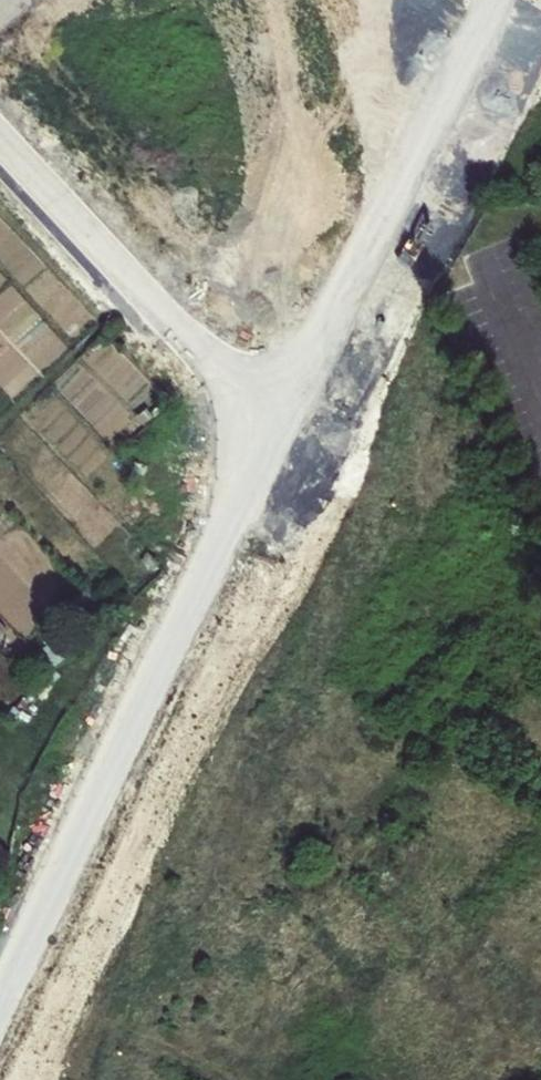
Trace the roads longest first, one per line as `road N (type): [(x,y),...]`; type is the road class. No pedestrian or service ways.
road 1 (secondary): [(0,999),(281,412)]
road 2 (secondary): [(281,412),(492,0)]
road 3 (residential): [(0,138),(198,348),(281,412)]

